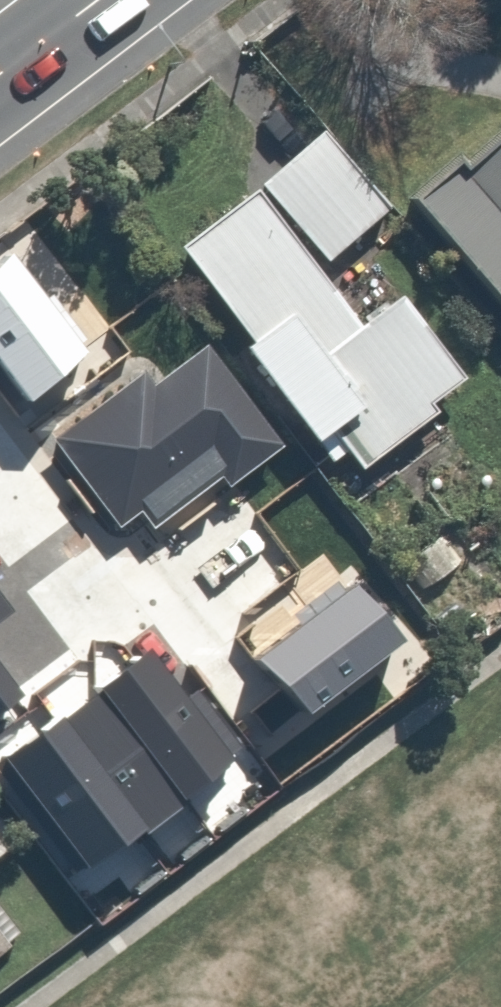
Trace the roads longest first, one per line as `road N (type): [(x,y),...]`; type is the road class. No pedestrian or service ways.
road 1 (secondary): [(99,0),(0,75)]

